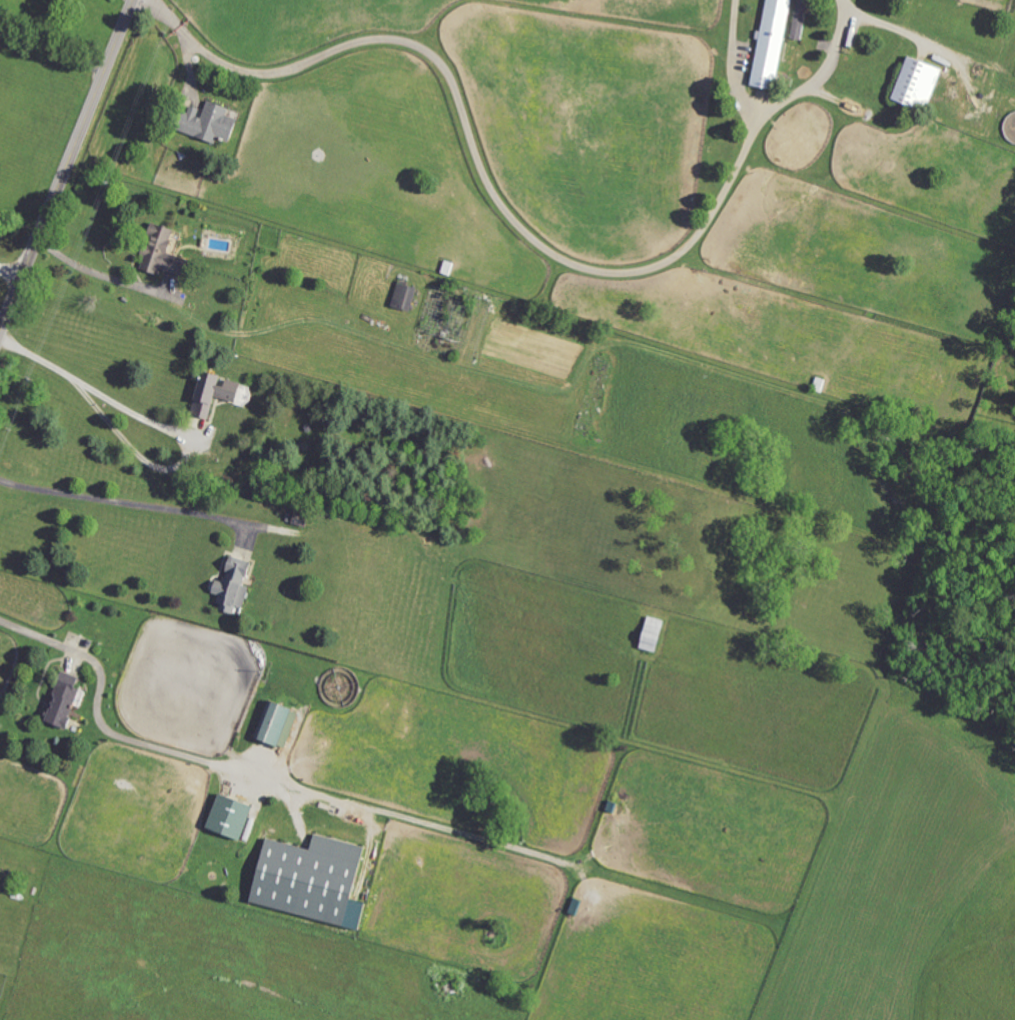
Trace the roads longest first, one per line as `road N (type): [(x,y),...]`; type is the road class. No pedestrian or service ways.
road 1 (secondary): [(0,329),(135,0)]

